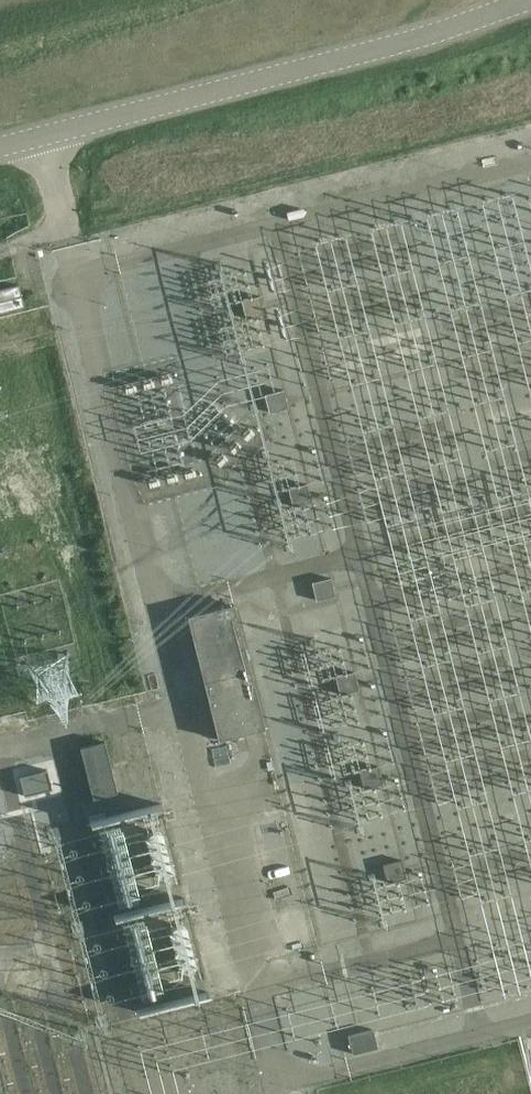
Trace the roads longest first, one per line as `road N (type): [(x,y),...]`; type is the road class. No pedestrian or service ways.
road 1 (unclassified): [(0,146),(413,40),(524,0)]

